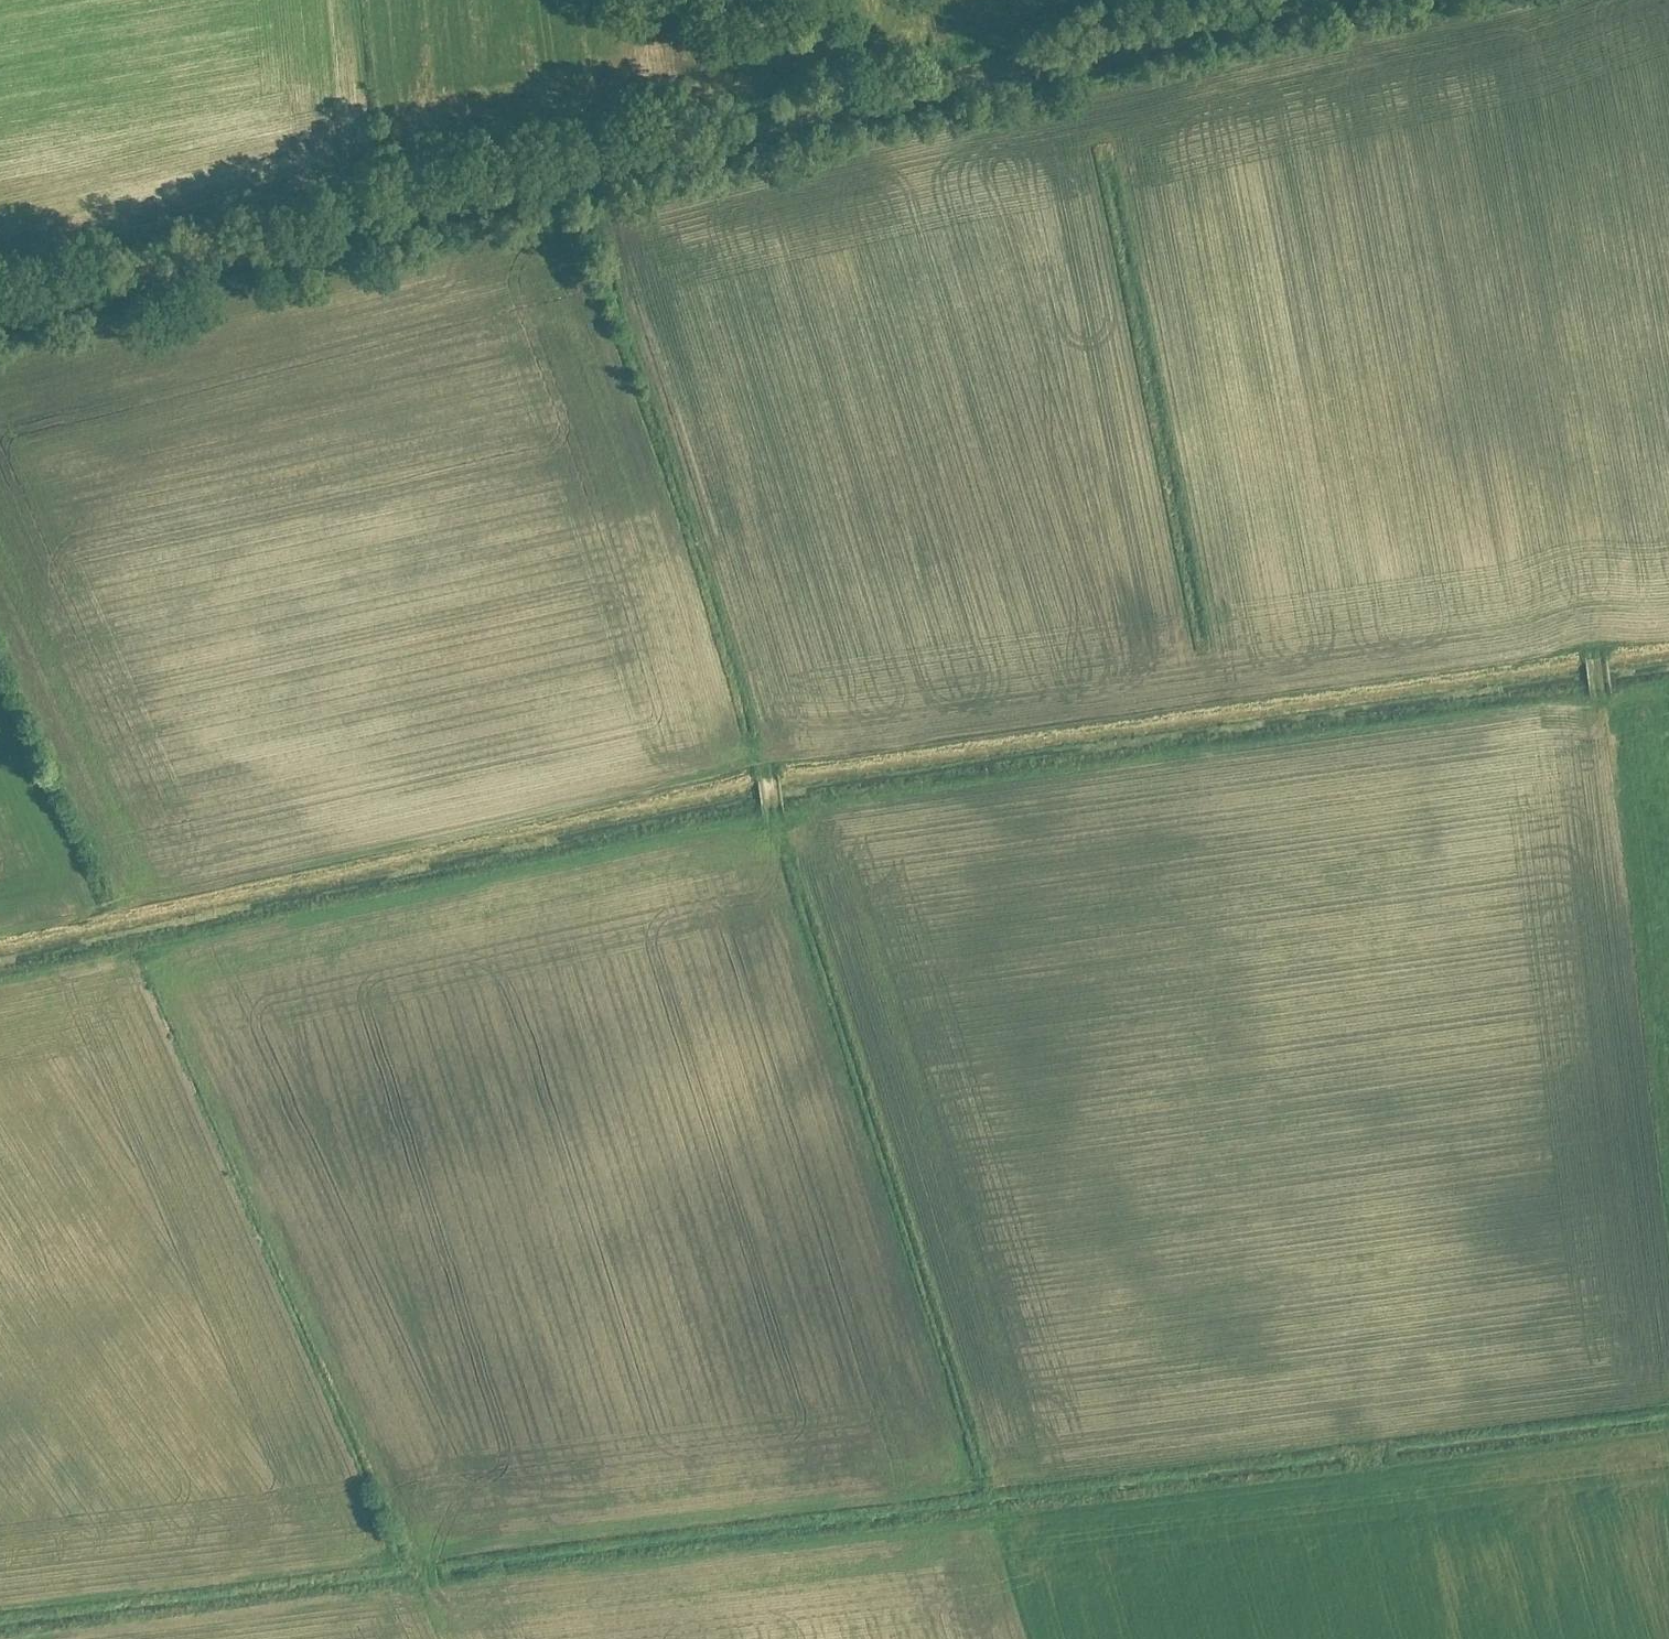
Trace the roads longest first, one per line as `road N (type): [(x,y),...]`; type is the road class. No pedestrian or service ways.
road 1 (unclassified): [(1342,0),(0,318)]

